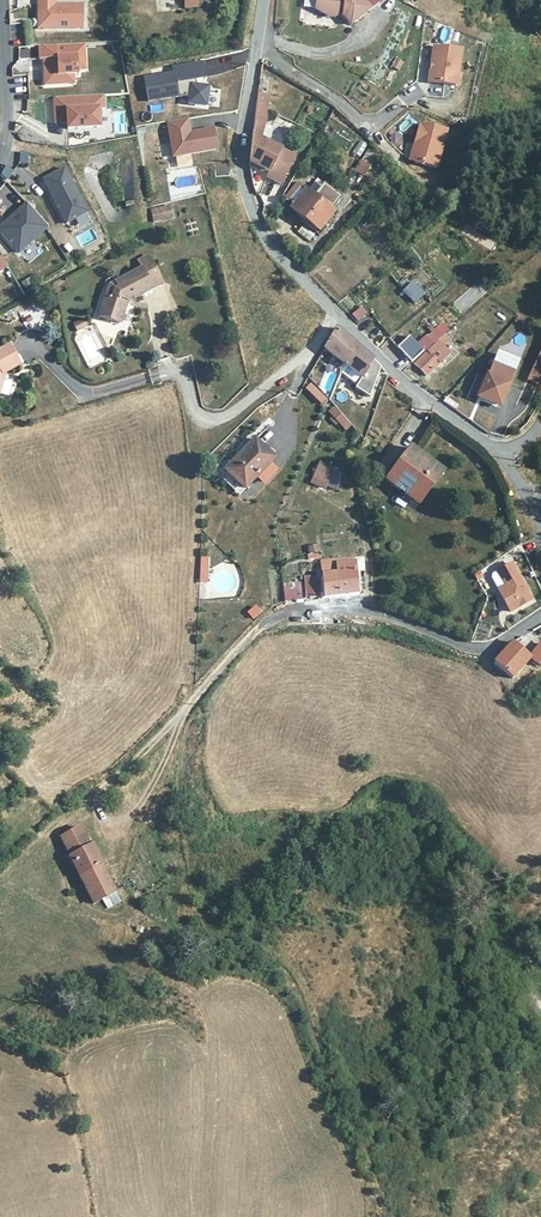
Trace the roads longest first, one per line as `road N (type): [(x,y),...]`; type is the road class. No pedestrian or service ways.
road 1 (residential): [(264,0),(244,169),(263,231),(346,323),(501,457)]
road 2 (residential): [(540,615),(479,650),(371,615),(281,615)]
road 3 (residential): [(0,155),(1,0)]

